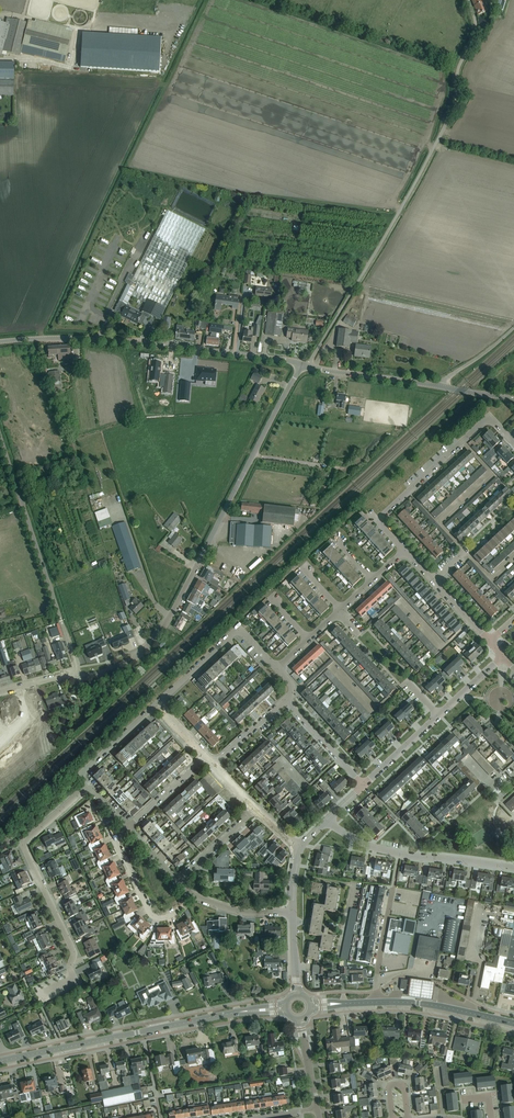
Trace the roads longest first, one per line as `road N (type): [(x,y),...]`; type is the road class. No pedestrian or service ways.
road 1 (unclassified): [(307,367),(423,167),(473,25),(468,0)]
road 2 (unclassified): [(78,678),(129,663),(164,626),(302,365)]
road 3 (unclassified): [(302,365),(102,340),(0,342)]
road 4 (tertiary): [(7,1059),(285,1007)]
road 5 (residential): [(40,1000),(78,982),(74,951),(24,846),(83,782)]
road 6 (unclassified): [(78,678),(0,433)]
road 7 (residential): [(513,868),(383,849),(325,821)]
road 8 (residential): [(406,554),(380,518),(493,420)]
road 9 (residential): [(158,705),(239,629),(278,669)]
road 10 (tertiary): [(513,1024),(376,1002)]
road 11 (unclassified): [(438,387),(307,367)]
road 12 (residential): [(190,893),(171,916),(152,916),(116,841)]

